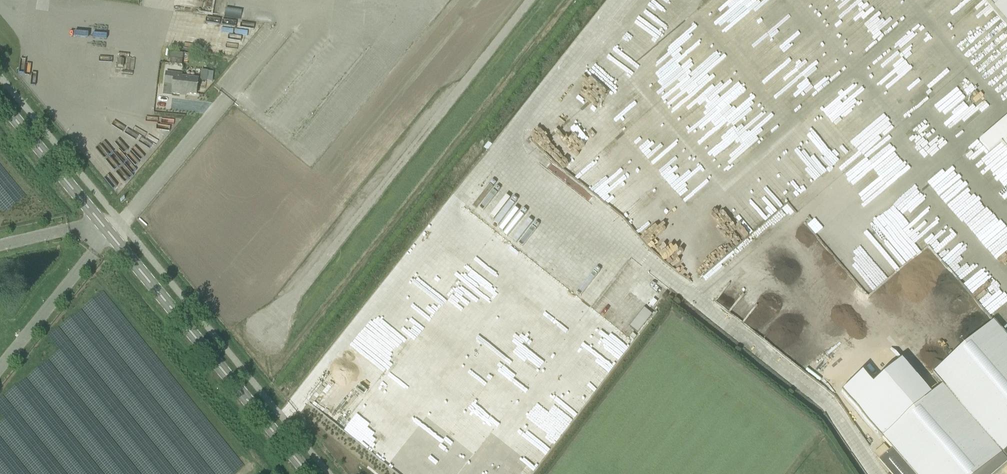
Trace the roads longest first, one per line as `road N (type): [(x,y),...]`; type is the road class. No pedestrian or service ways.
road 1 (tertiary): [(308,473),(0,101)]

